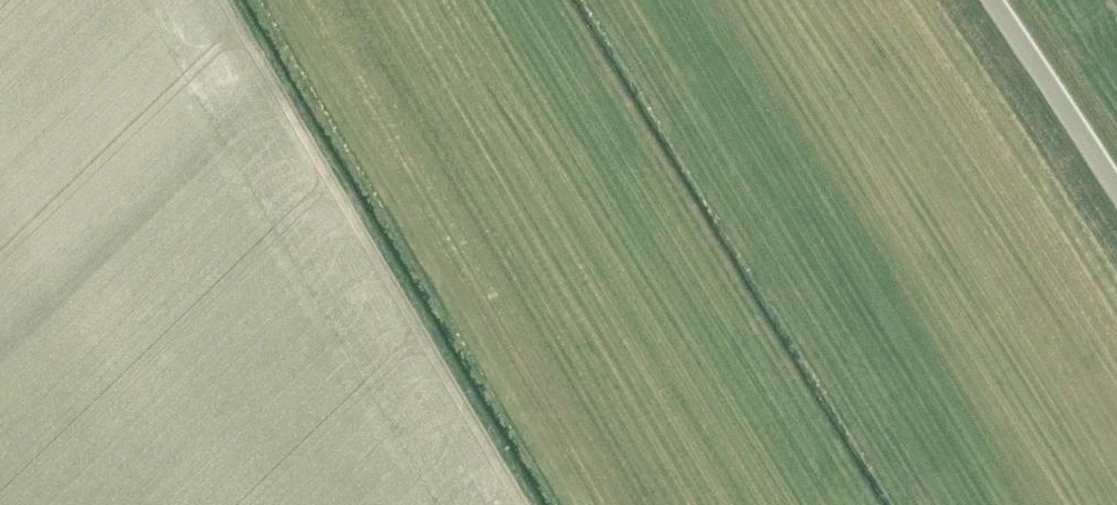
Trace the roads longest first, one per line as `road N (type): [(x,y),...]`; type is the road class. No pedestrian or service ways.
road 1 (unclassified): [(1116,194),(984,0)]

